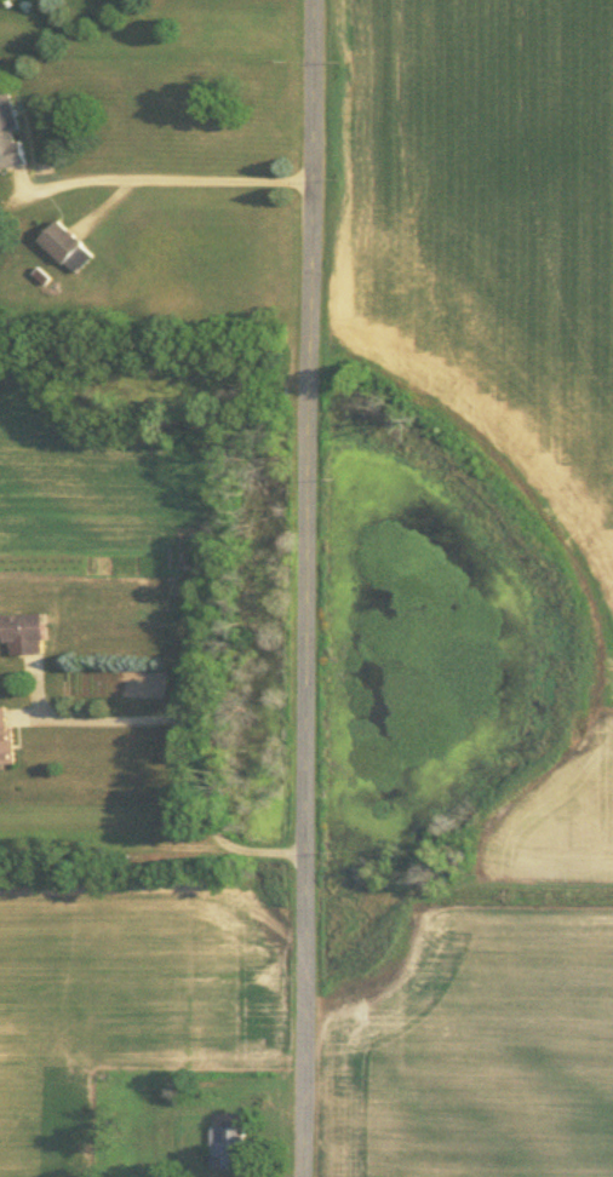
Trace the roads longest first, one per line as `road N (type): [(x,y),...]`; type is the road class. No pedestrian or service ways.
road 1 (residential): [(312,0),(302,1176)]

